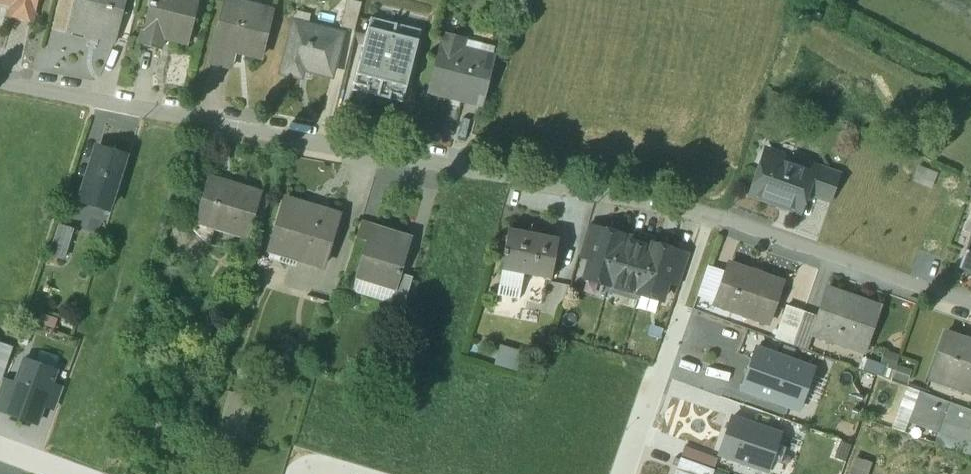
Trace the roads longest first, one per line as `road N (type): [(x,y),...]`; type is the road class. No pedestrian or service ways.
road 1 (residential): [(0,79),(710,218),(970,307)]
road 2 (residential): [(621,473),(683,306)]

